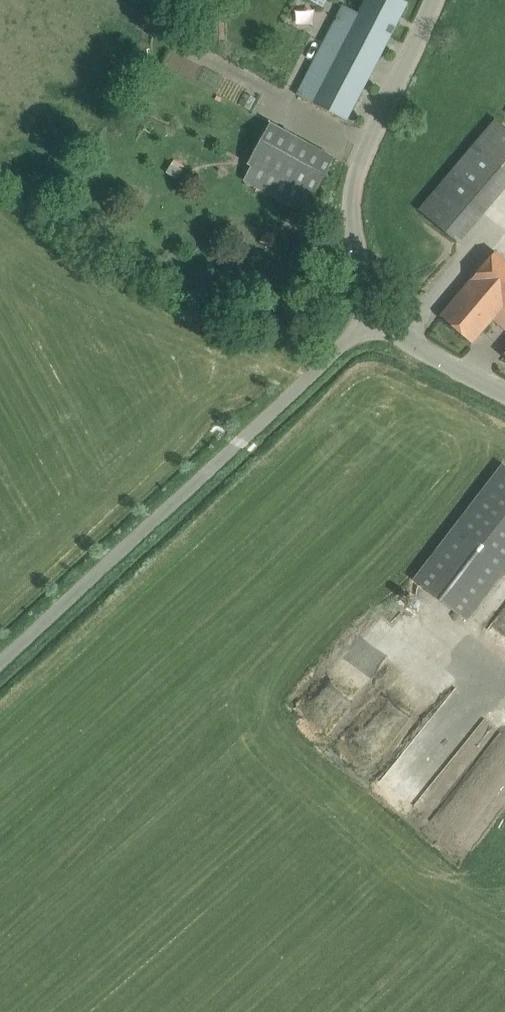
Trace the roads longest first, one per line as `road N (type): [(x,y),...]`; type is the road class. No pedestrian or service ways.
road 1 (unclassified): [(0,659),(374,317)]
road 2 (unclassified): [(374,317),(350,199),(431,0)]
road 3 (unclassified): [(504,381),(374,317)]

